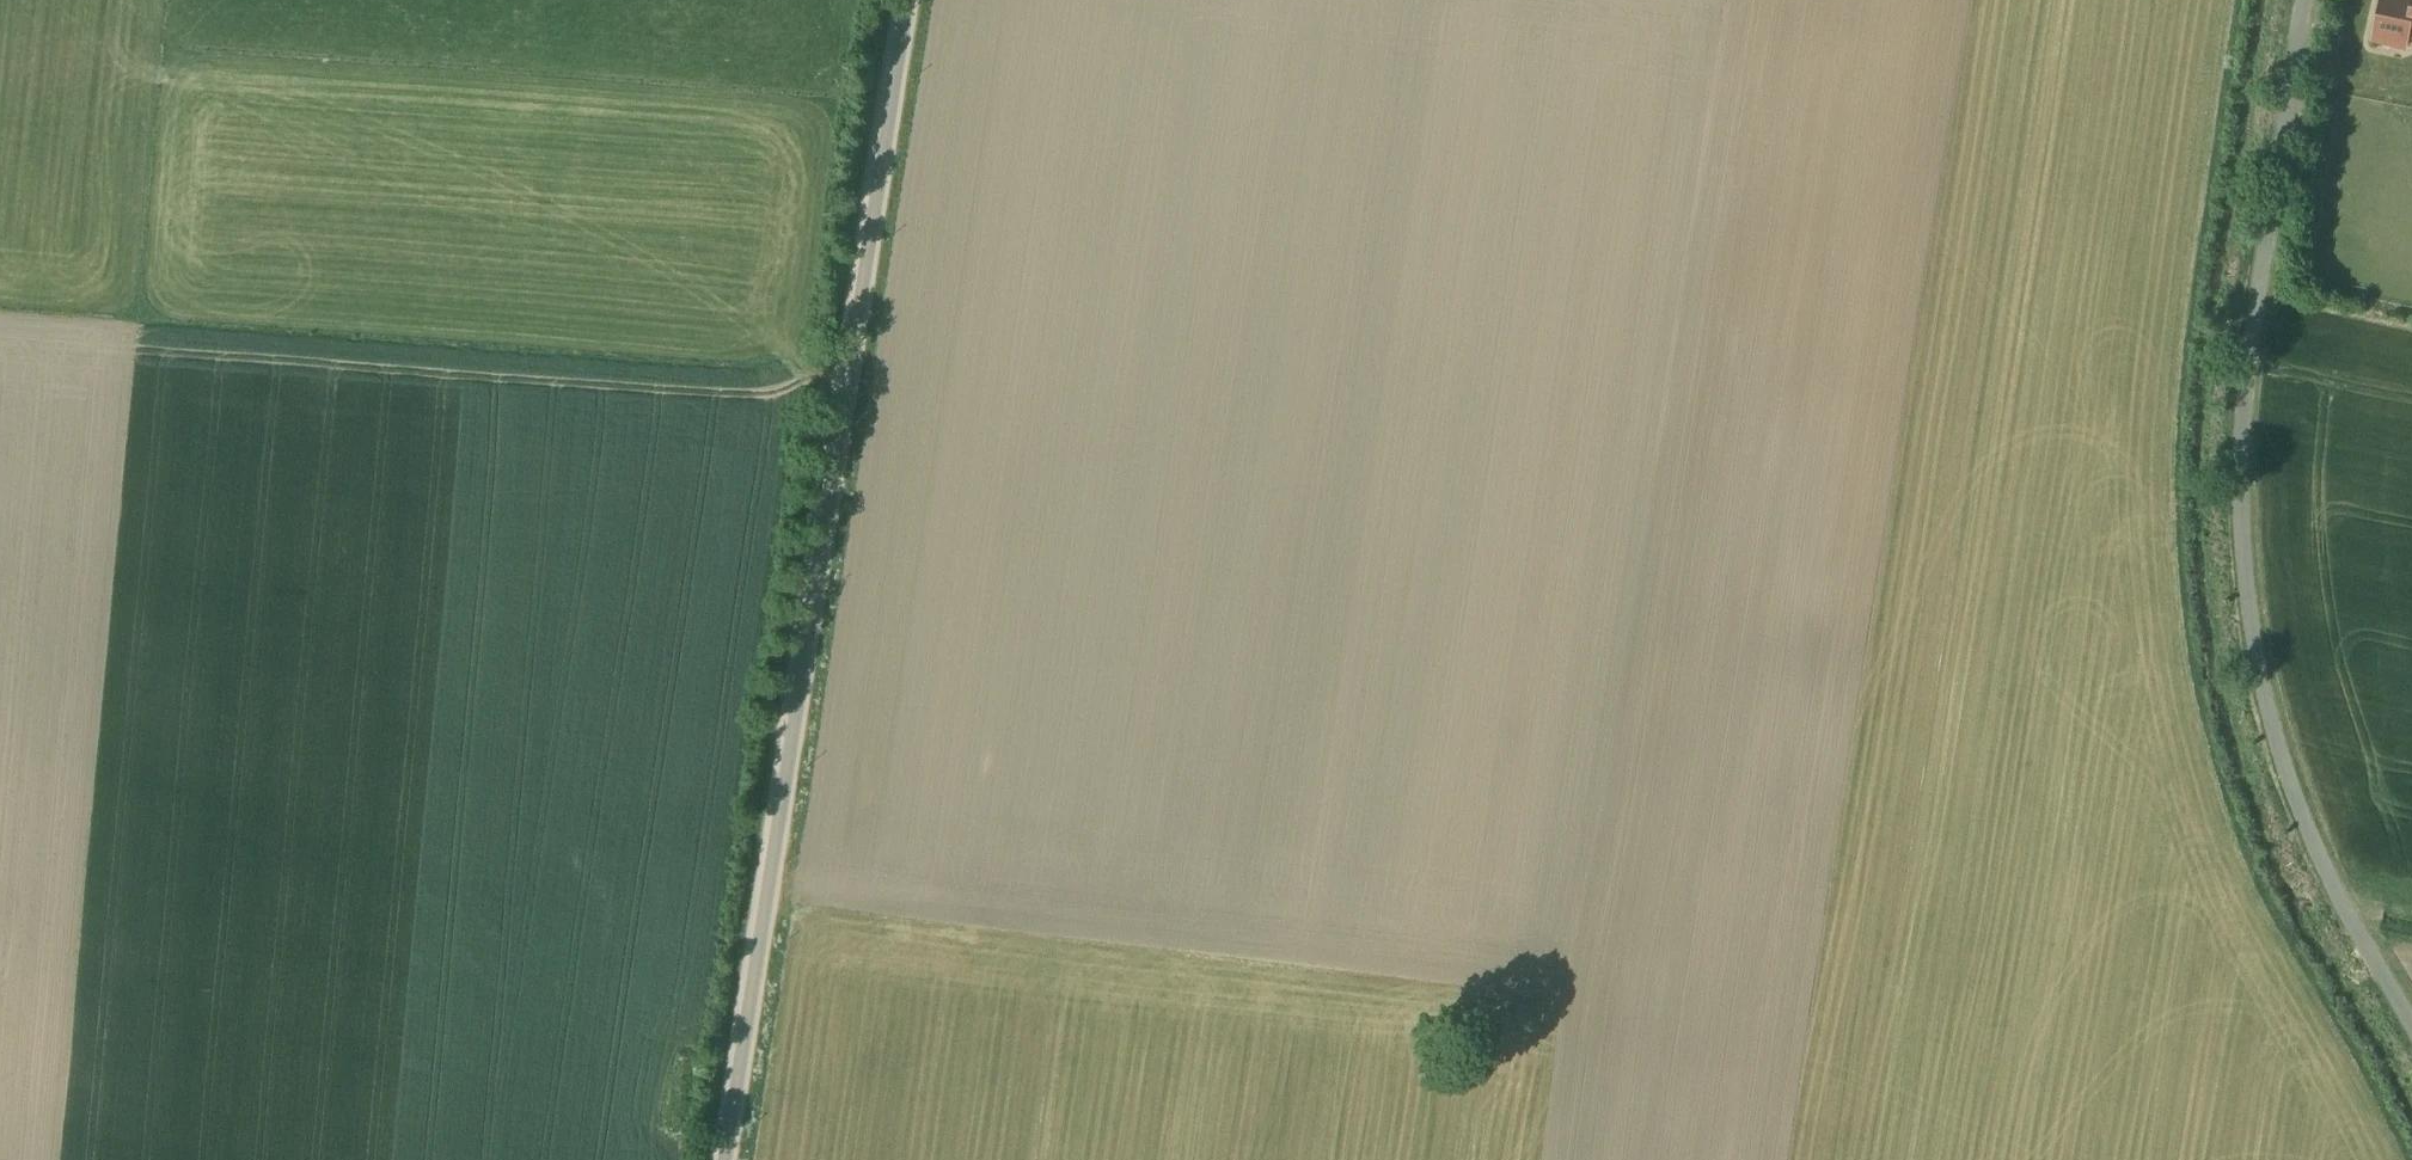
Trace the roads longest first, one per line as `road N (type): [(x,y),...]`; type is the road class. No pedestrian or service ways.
road 1 (unclassified): [(725,1159),(905,0)]
road 2 (unclassified): [(2411,1010),(2320,837),(2287,750),(2247,563),(2249,388),(2316,0)]

